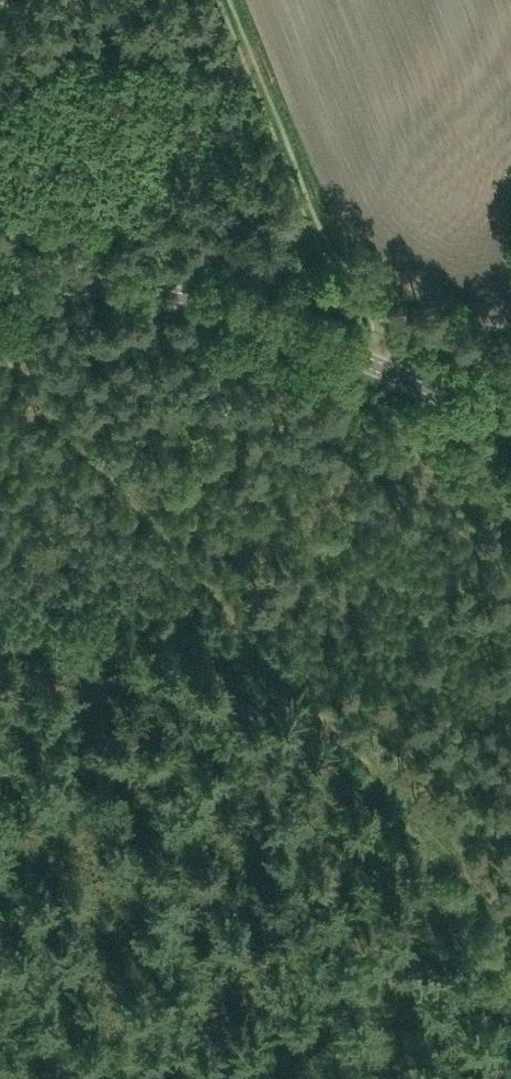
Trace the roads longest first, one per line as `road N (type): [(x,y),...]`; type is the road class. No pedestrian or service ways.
road 1 (tertiary): [(510,428),(299,335),(166,297),(0,288)]
road 2 (track): [(0,1037),(510,970)]

